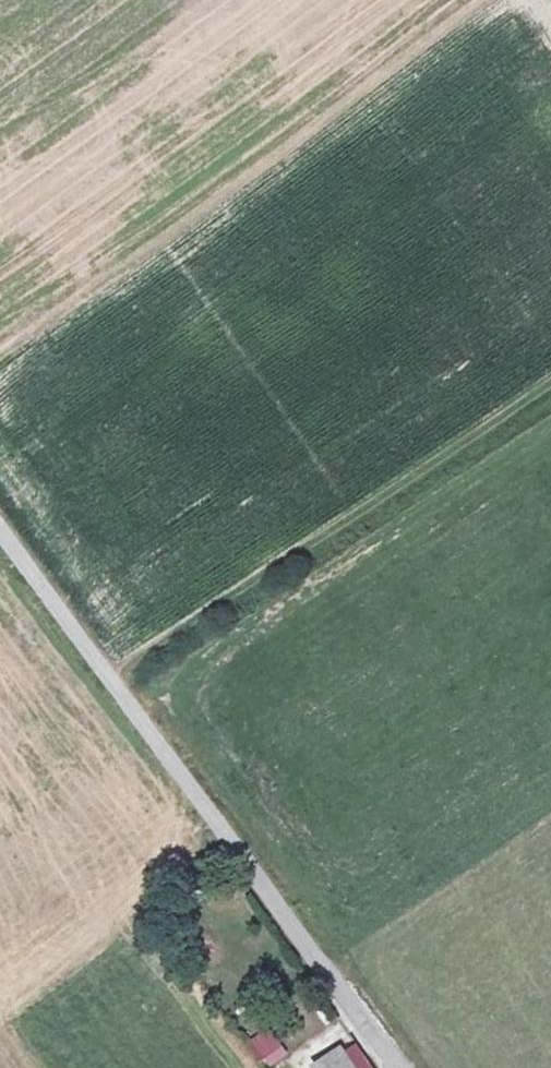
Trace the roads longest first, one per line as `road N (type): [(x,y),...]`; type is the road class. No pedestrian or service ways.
road 1 (unclassified): [(400,1067),(0,528)]

